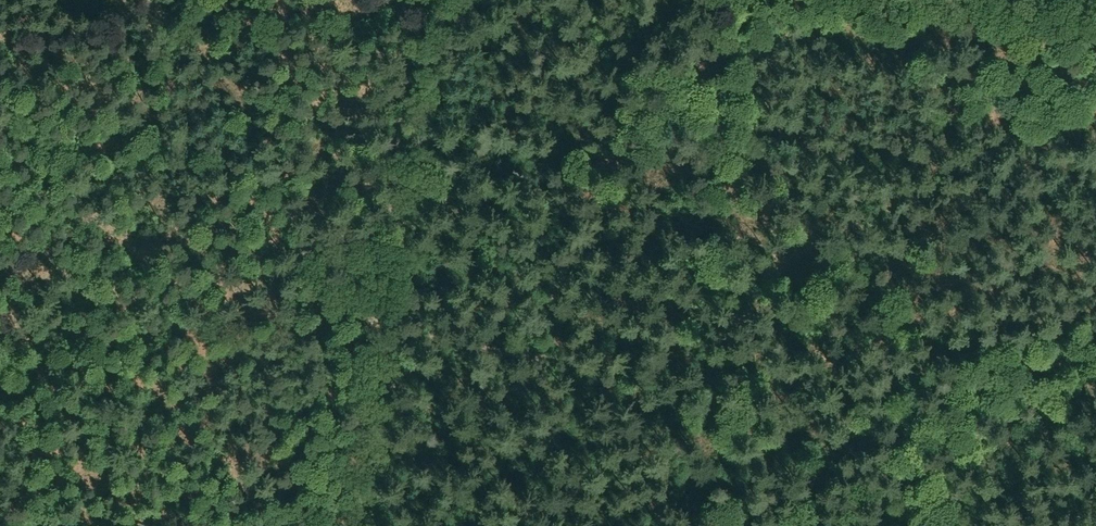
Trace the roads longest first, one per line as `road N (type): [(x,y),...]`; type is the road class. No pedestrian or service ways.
road 1 (track): [(428,0),(361,525)]

